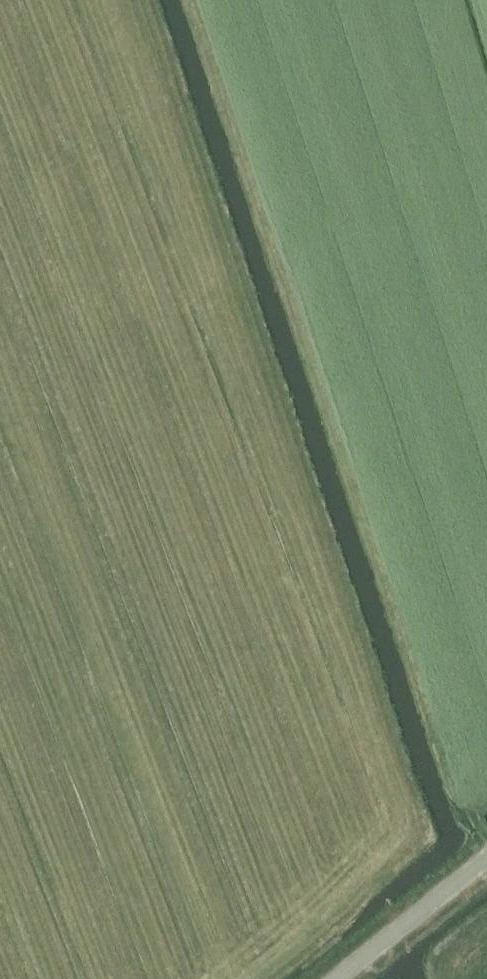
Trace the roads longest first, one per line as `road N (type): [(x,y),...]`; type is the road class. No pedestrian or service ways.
road 1 (unclassified): [(339,978),(486,860)]

